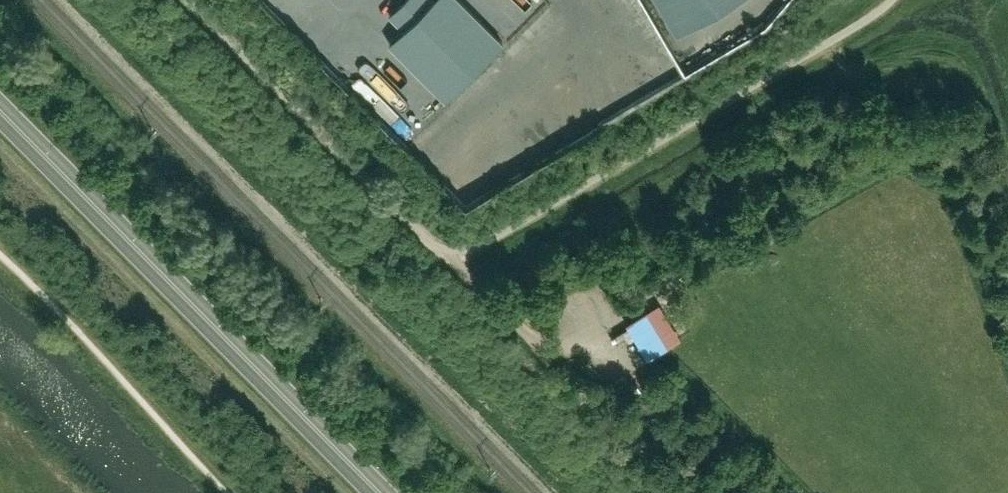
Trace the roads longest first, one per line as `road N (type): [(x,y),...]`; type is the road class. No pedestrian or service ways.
road 1 (primary): [(376,492),(0,113)]
road 2 (unclassified): [(436,245),(188,0)]

